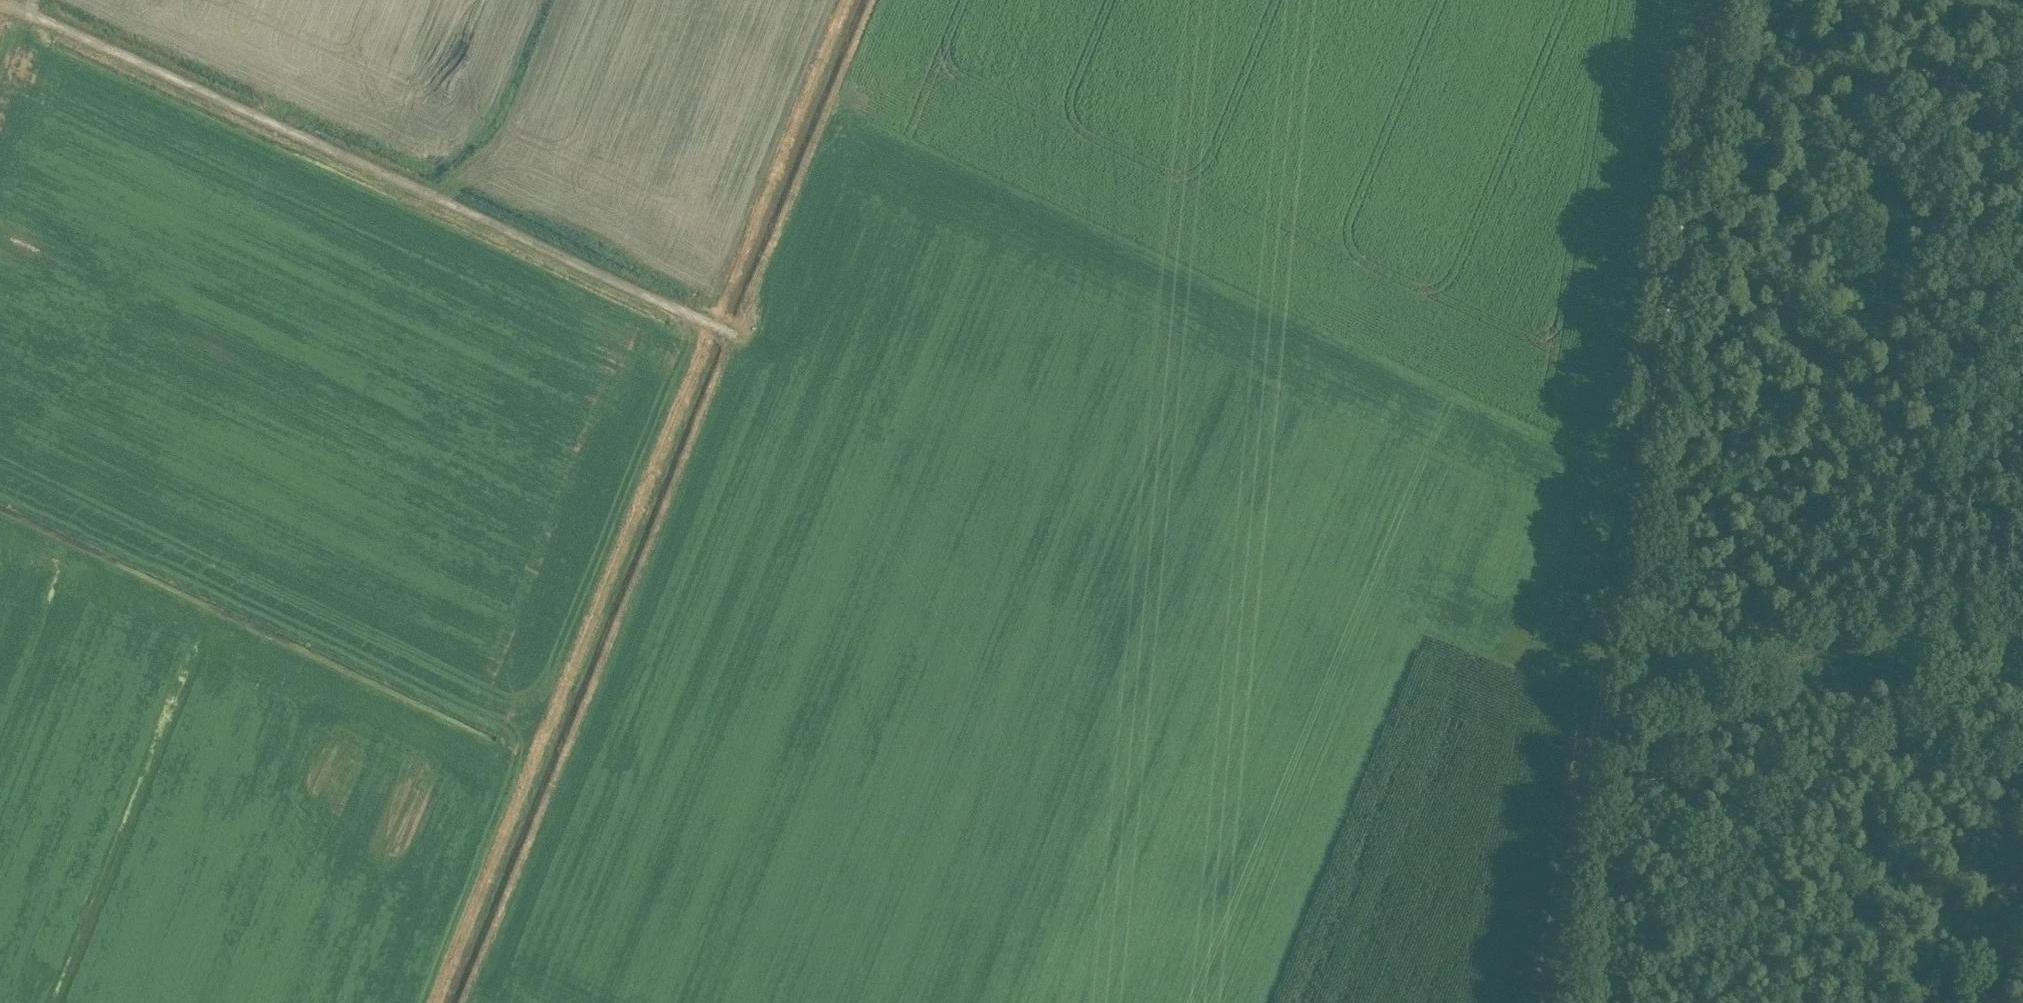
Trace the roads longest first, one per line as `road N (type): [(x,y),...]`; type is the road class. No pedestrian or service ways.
road 1 (track): [(1718,0),(1554,1002)]
road 2 (track): [(720,332),(0,0)]
road 3 (track): [(2022,612),(1617,646)]

